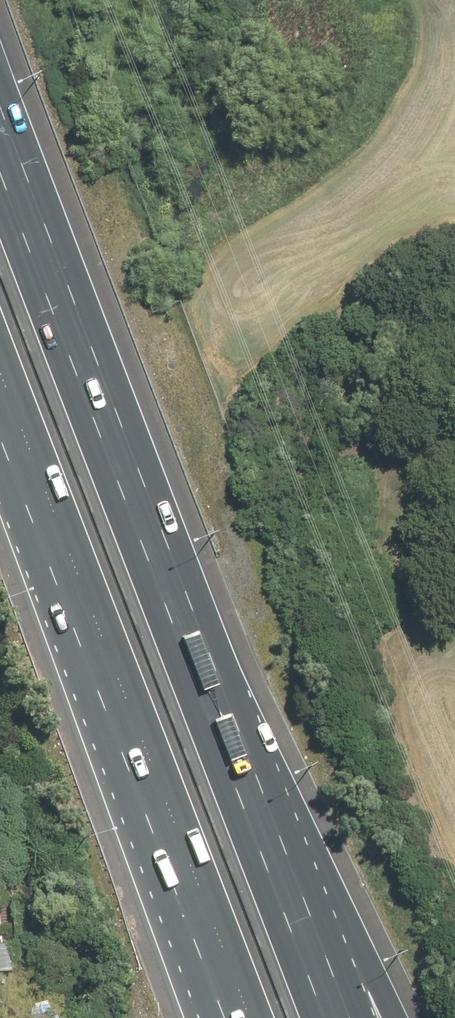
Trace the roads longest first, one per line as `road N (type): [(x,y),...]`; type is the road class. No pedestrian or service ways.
road 1 (motorway): [(249,1017),(0,369)]
road 2 (motorway): [(0,161),(204,705)]
road 3 (motorway): [(204,705),(390,1017)]
road 4 (motorway): [(204,705),(324,1017)]

